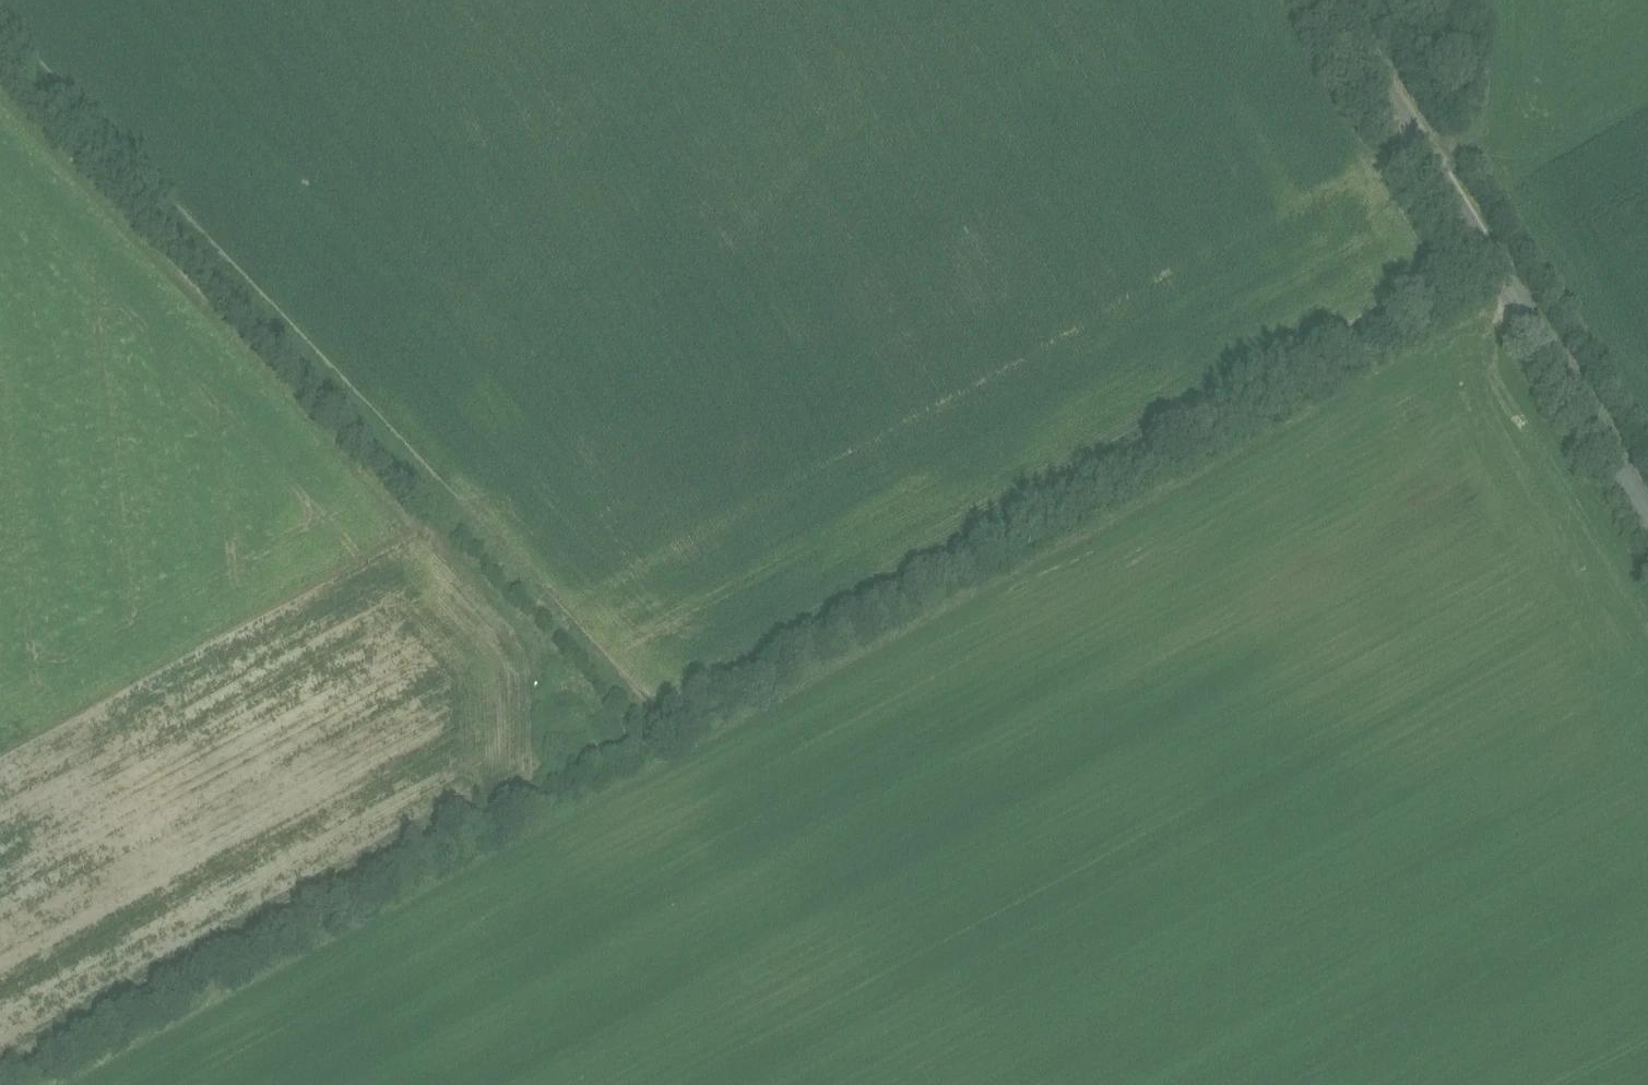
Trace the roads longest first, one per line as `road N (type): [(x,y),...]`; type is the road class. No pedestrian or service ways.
road 1 (unclassified): [(1647,479),(1352,0)]

